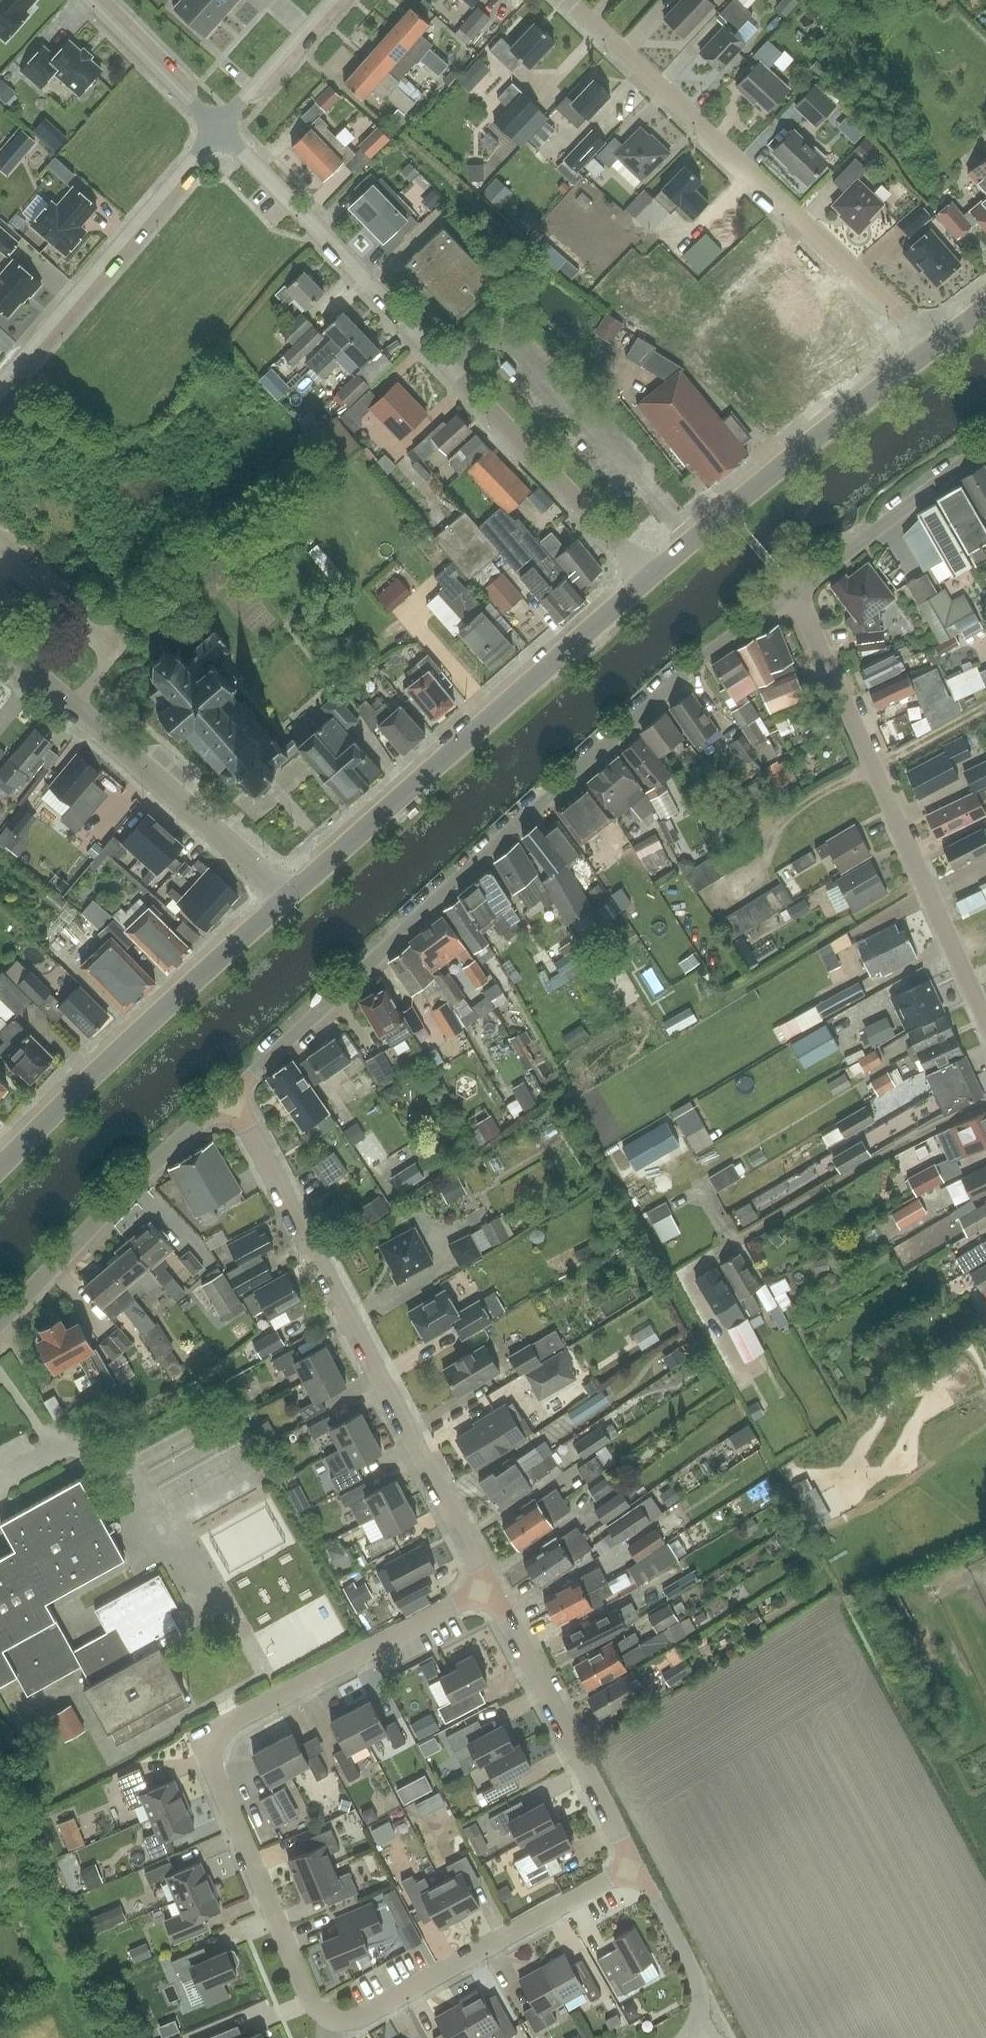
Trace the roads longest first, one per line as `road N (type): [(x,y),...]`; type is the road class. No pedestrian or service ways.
road 1 (residential): [(489,1589),(218,1733),(208,1760),(311,2006),(347,2022),(634,1867)]
road 2 (residential): [(795,593),(703,657),(228,1098)]
road 3 (residential): [(651,577),(217,128)]
road 4 (residential): [(489,1589),(228,1098)]
road 5 (residential): [(938,341),(569,0)]
road 6 (tertiary): [(289,895),(651,577)]
road 7 (residential): [(985,1013),(795,593)]
road 8 (tertiary): [(0,1169),(289,895)]
road 9 (tertiary): [(289,895),(0,646)]
road 10 (tertiary): [(651,577),(938,341)]
road 11 (residential): [(0,388),(217,128)]
road 12 (residential): [(0,1325),(228,1098)]
road 13 (residential): [(634,1867),(489,1589)]
road 14 (residential): [(985,444),(795,593)]
road 15 (residential): [(704,2032),(697,1978),(634,1867)]
road 16 (residential): [(217,128),(89,0)]
road 17 (residential): [(333,0),(217,128)]

